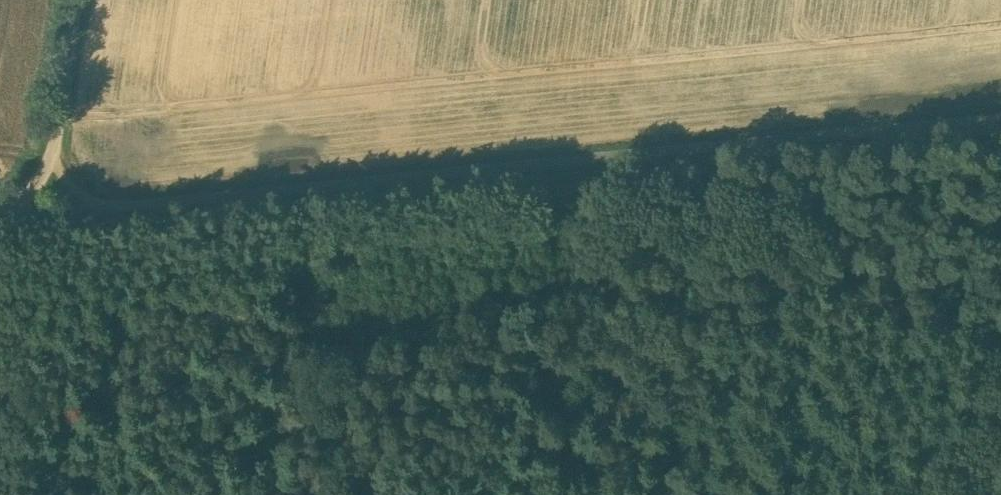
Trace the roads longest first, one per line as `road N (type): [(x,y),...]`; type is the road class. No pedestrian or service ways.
road 1 (unclassified): [(5,210),(1000,117)]
road 2 (unclassified): [(78,0),(52,160),(5,210)]
road 3 (track): [(899,494),(1000,413)]

